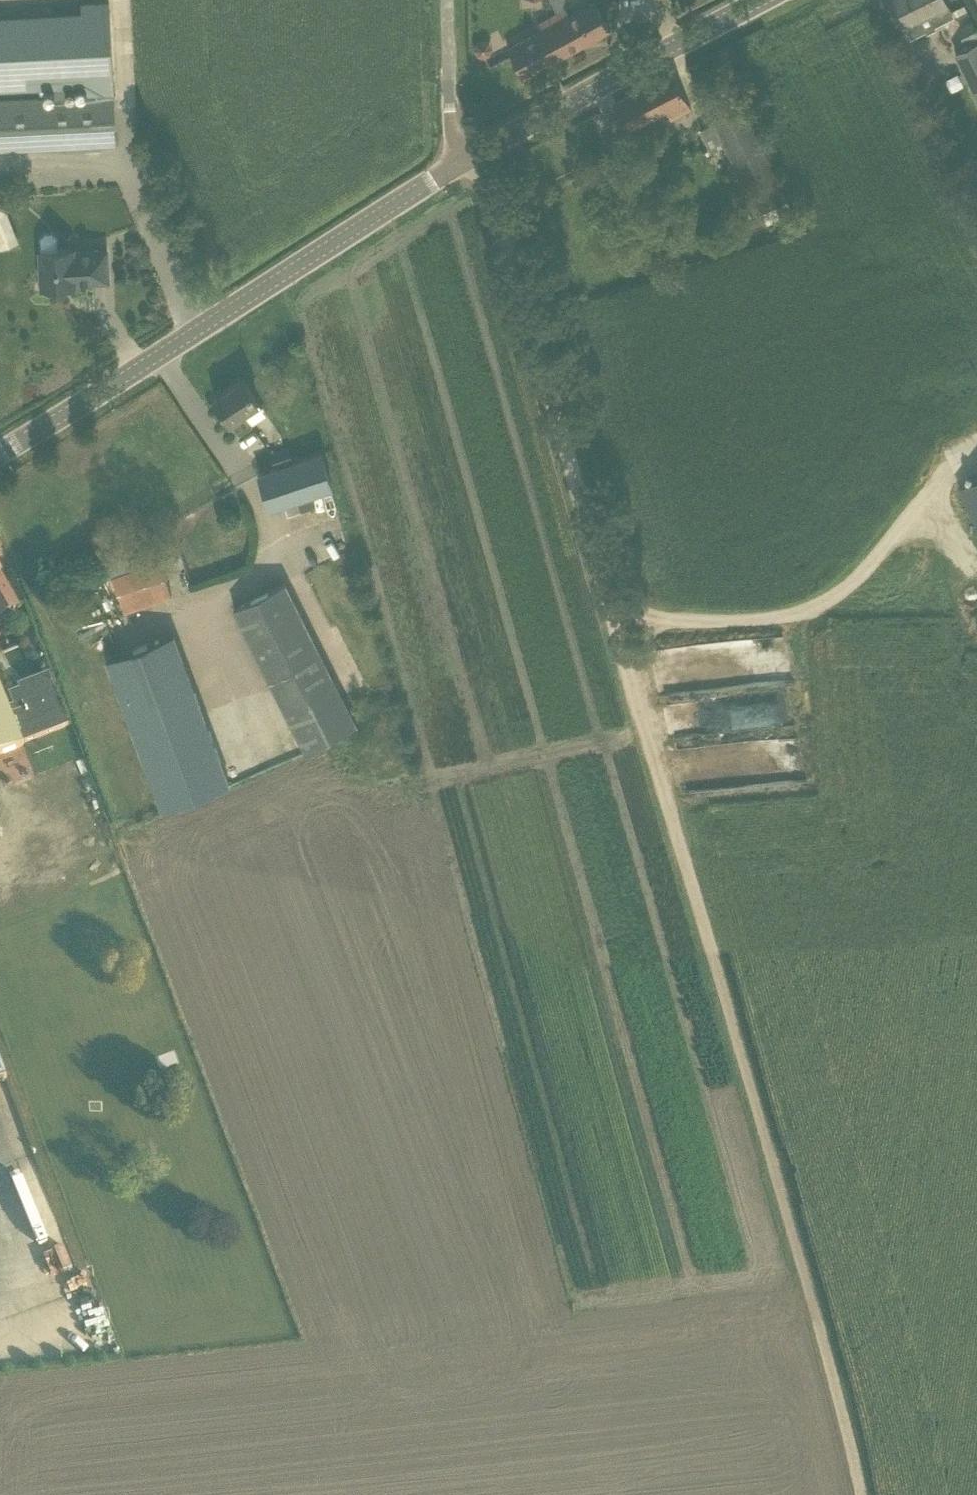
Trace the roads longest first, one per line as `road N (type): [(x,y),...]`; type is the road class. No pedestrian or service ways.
road 1 (track): [(482,149),(561,406),(859,1494)]
road 2 (tertiary): [(0,451),(456,164)]
road 3 (track): [(976,450),(911,503),(882,555),(846,592),(814,609),(755,619),(619,617)]
road 4 (tertiary): [(456,164),(755,0)]
road 5 (unclassified): [(456,164),(451,0)]

